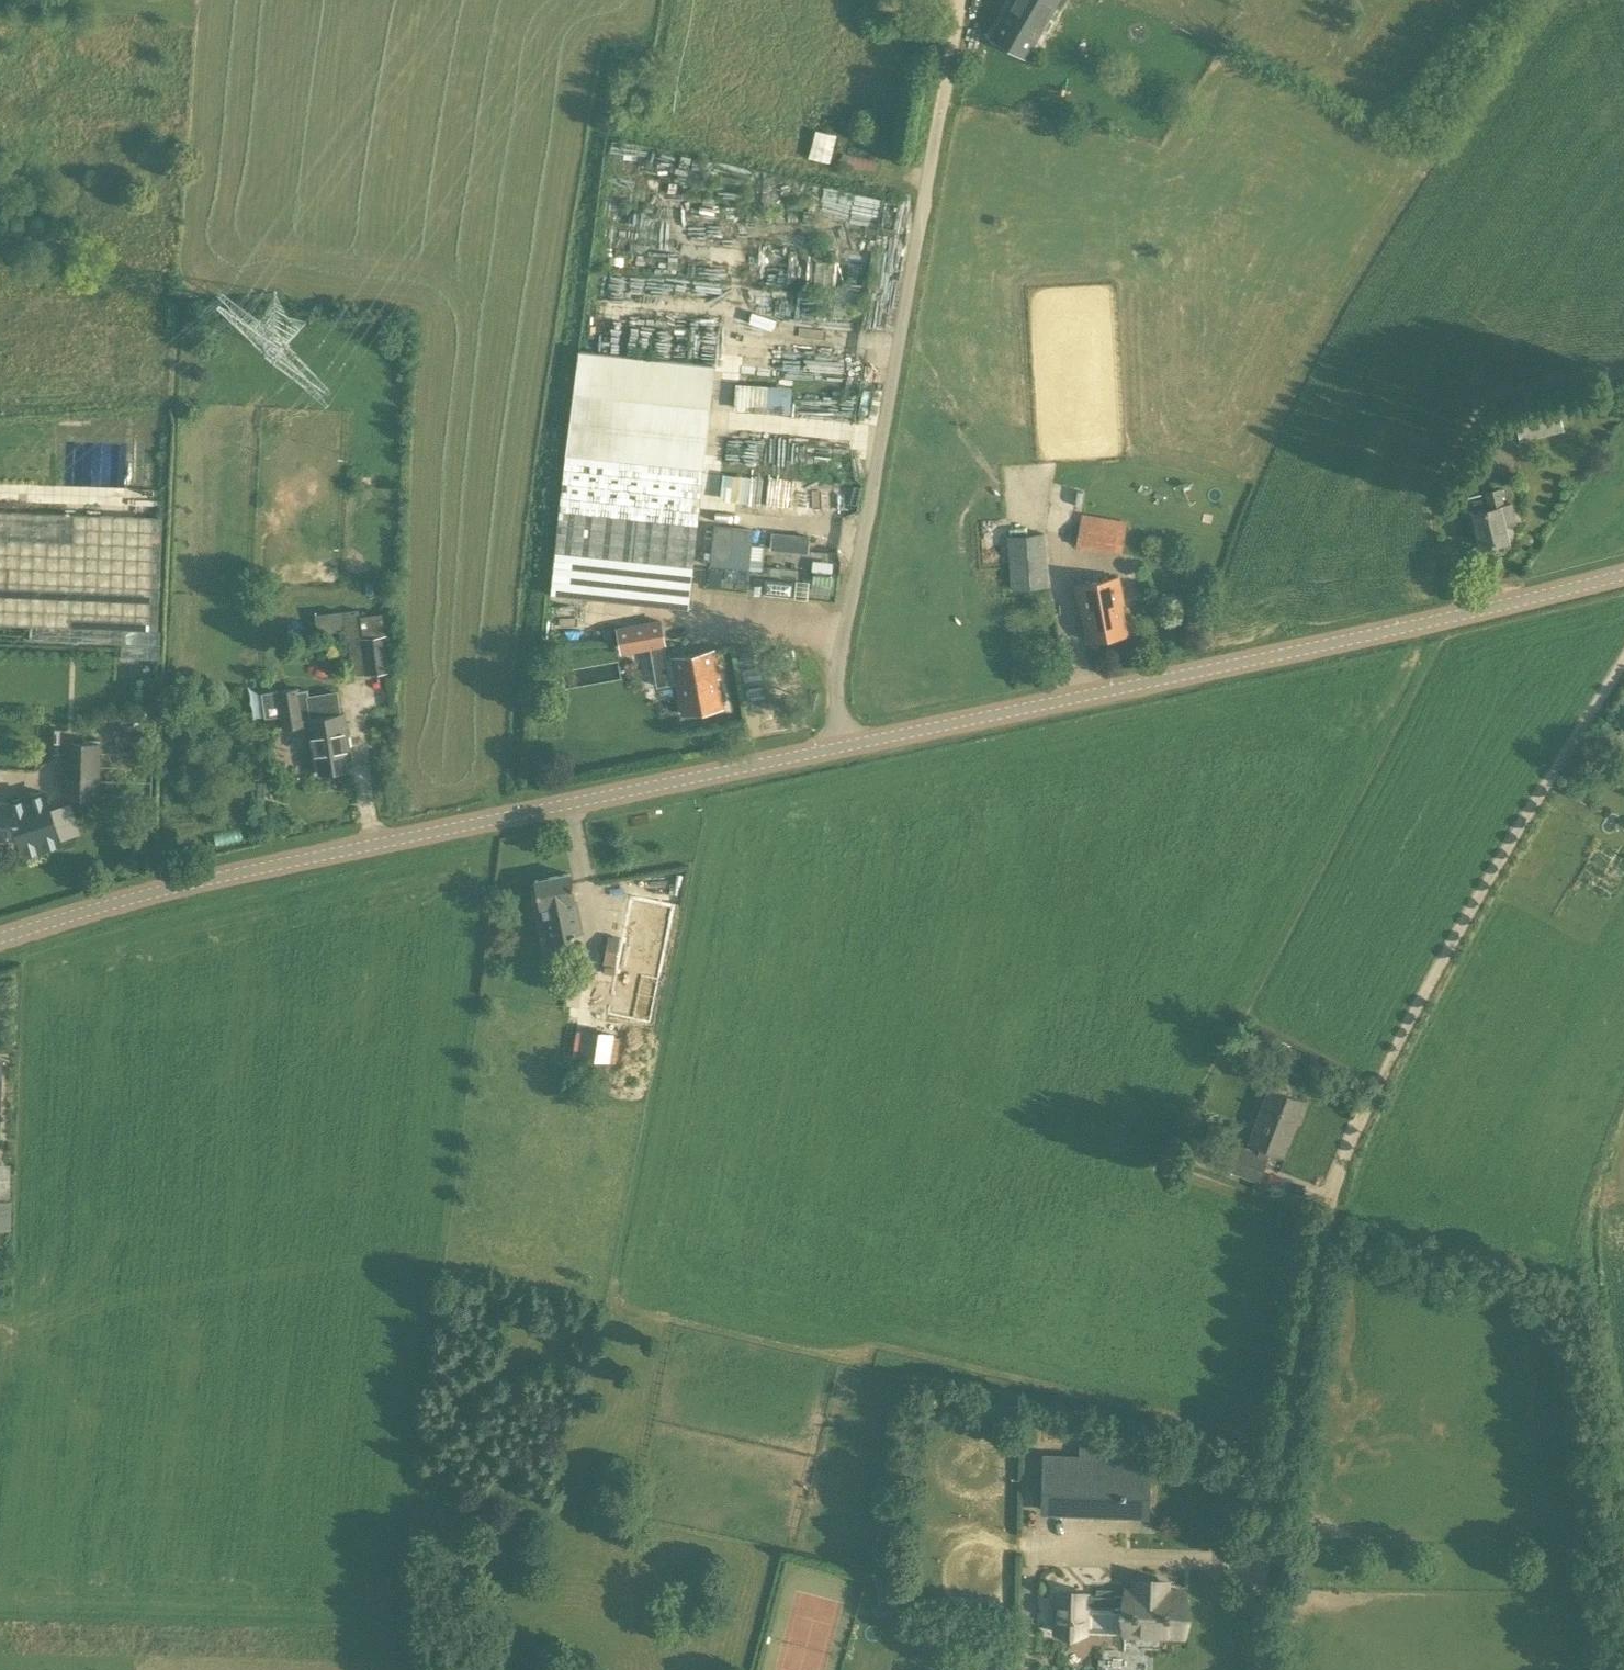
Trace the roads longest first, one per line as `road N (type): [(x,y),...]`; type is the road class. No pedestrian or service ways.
road 1 (unclassified): [(1260,1669),(1271,1481),(1308,1217),(1353,1110),(1623,665)]
road 2 (tertiary): [(0,937),(263,867),(831,751)]
road 3 (tertiary): [(831,751),(1623,579)]
road 4 (unclassified): [(831,751),(958,0)]

